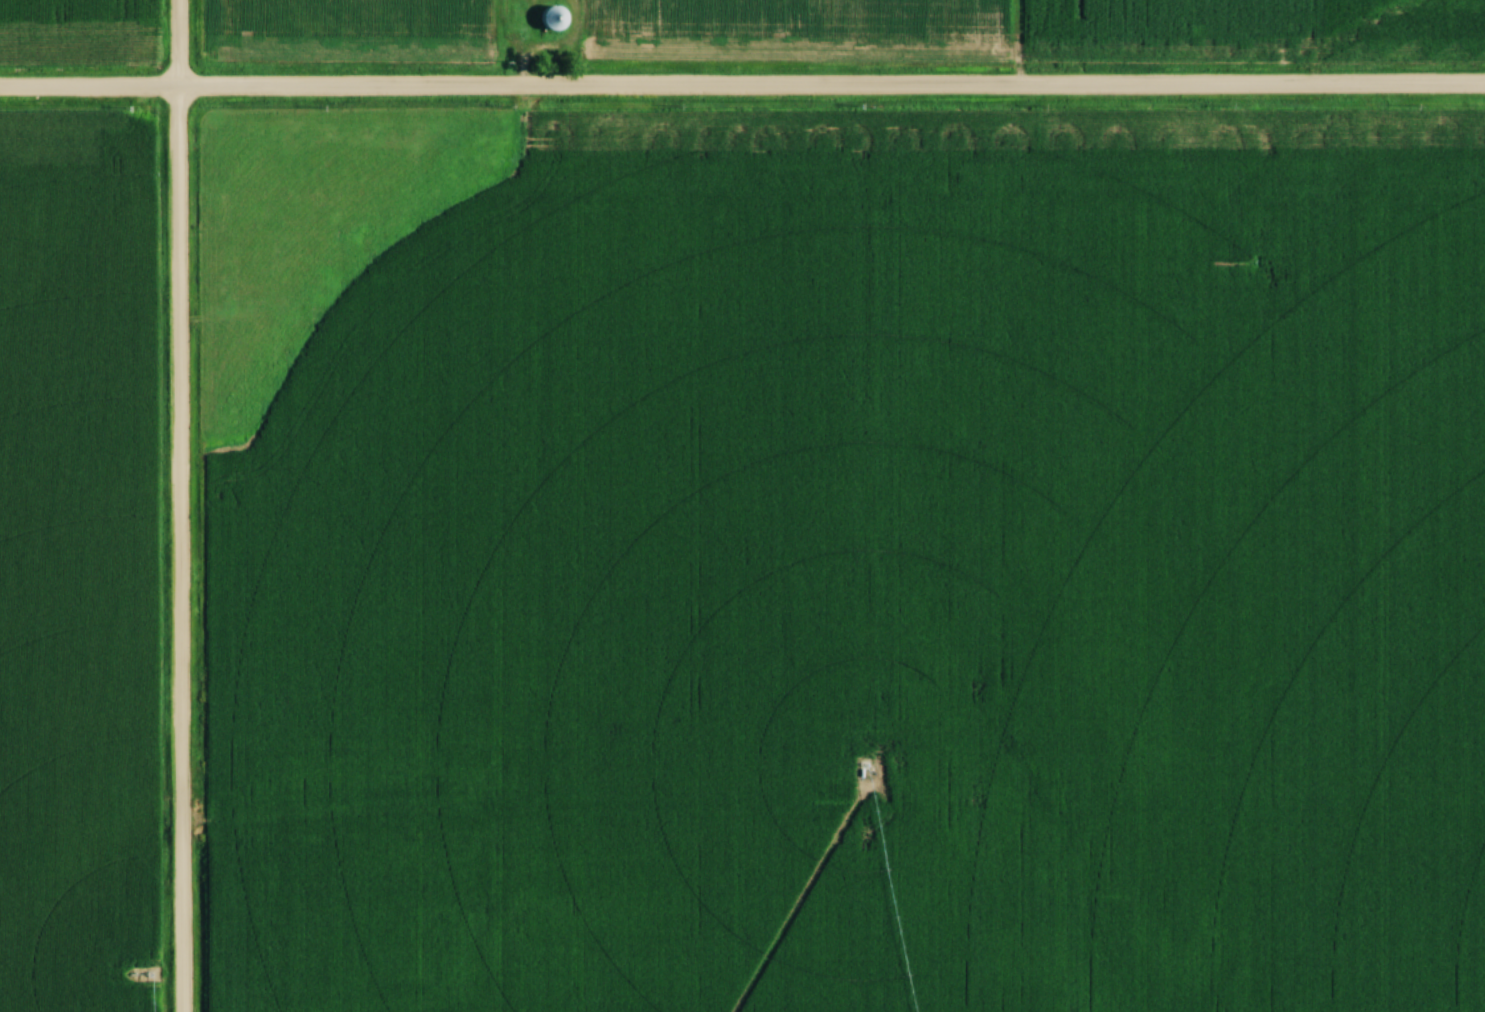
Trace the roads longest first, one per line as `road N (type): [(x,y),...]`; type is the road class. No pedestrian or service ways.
road 1 (residential): [(0,88),(1484,85)]
road 2 (tertiary): [(184,1011),(179,0)]

